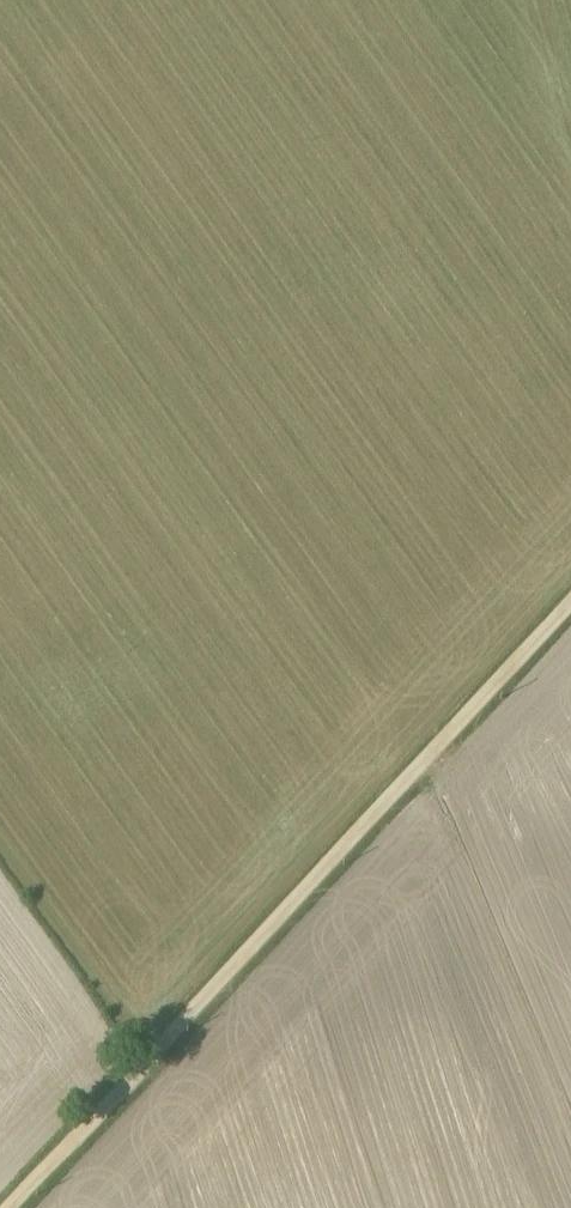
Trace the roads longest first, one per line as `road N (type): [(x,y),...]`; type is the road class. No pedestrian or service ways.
road 1 (track): [(570,603),(12,1207)]

